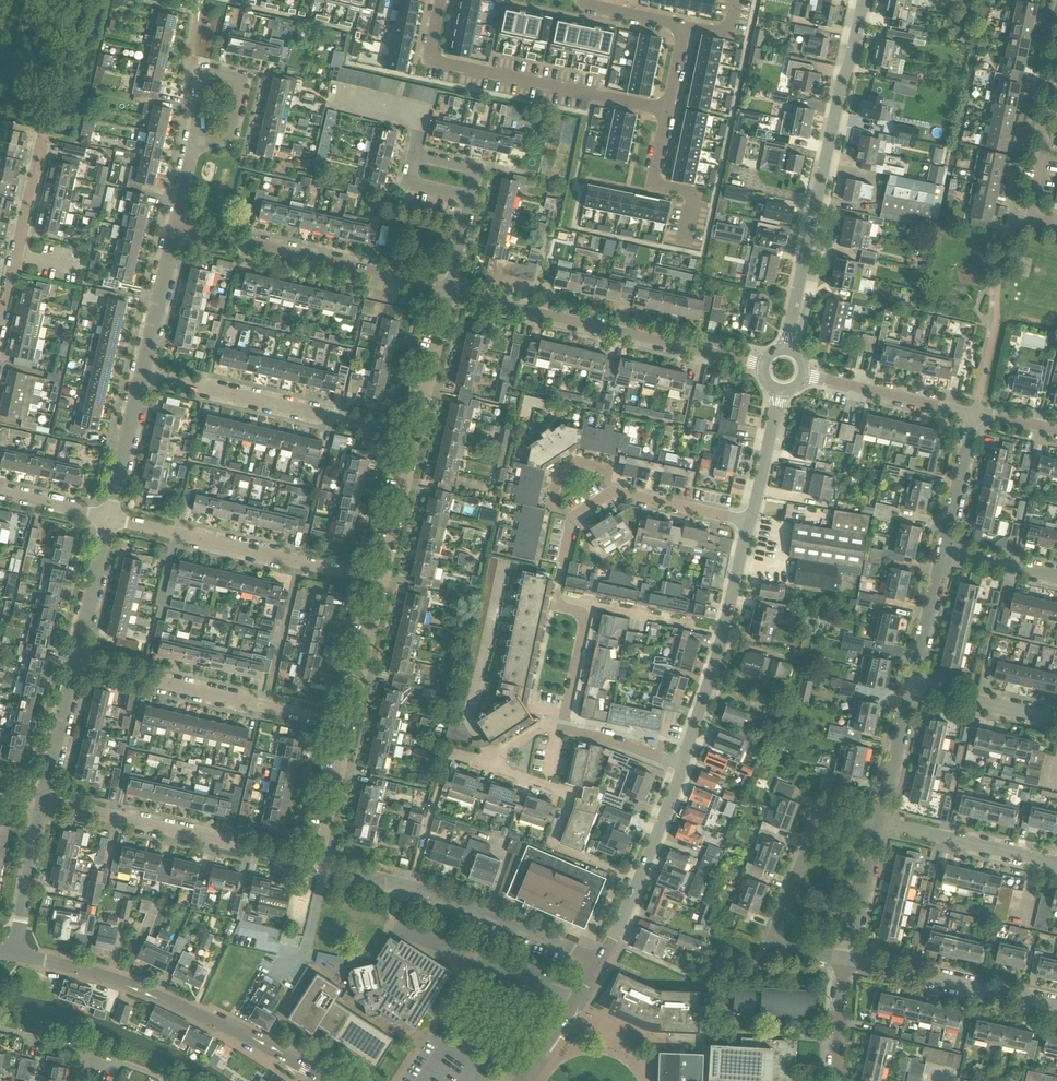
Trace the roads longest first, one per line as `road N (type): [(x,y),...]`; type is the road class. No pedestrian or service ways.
road 1 (residential): [(563,726),(584,623),(577,612),(555,606),(573,519),(616,493),(749,521)]
road 2 (tertiary): [(787,346),(864,0)]
road 3 (residential): [(15,955),(154,995),(320,1080)]
road 4 (residential): [(758,365),(449,291)]
road 5 (residential): [(666,111),(434,62),(442,0)]
road 6 (residential): [(599,963),(410,886),(322,864)]
road 7 (residential): [(322,864),(43,804)]
road 8 (residential): [(385,581),(108,516)]
road 9 (unclassified): [(352,726),(75,663)]
road 10 (residential): [(418,438),(141,375)]
road 11 (residential): [(844,960),(768,953),(820,817),(880,824)]
road 12 (residential): [(449,291),(175,226)]
road 13 (tertiary): [(681,764),(708,690),(749,521)]
road 14 (residential): [(1056,1008),(844,960)]
road 15 (tertiary): [(599,963),(681,764)]
road 16 (residential): [(192,153),(197,68),(240,76),(234,130),(209,146)]
road 17 (residential): [(0,330),(46,131)]
road 18 (residential): [(1056,864),(880,824)]
road 19 (residential): [(975,414),(806,375)]
road 20 (residential): [(470,199),(406,180),(413,149),(471,161),(477,169)]
road 21 (residential): [(1056,226),(1030,220),(1056,92)]
road 22 (residential): [(15,955),(43,804)]
road 23 (residential): [(141,375),(175,226)]
road 24 (residential): [(75,663),(108,516)]
road 25 (residential): [(418,438),(449,291)]
road 26 (residential): [(352,726),(385,581)]
road 27 (residential): [(1056,720),(913,686)]
road 28 (residential): [(385,581),(418,438)]
road 29 (residential): [(108,516),(141,375)]
road 30 (residential): [(43,804),(75,663)]
road 31 (tertiary): [(518,1080),(599,963)]
road 32 (residential): [(880,824),(913,686)]
road 33 (residential): [(322,864),(352,726)]
road 34 (residential): [(844,960),(880,824)]
road 35 (residential): [(913,686),(945,550)]
road 36 (residential): [(945,550),(975,414)]
road 37 (tertiary): [(749,521),(779,393)]
road 38 (residential): [(681,764),(563,726)]
road 39 (residential): [(837,1080),(844,960)]

